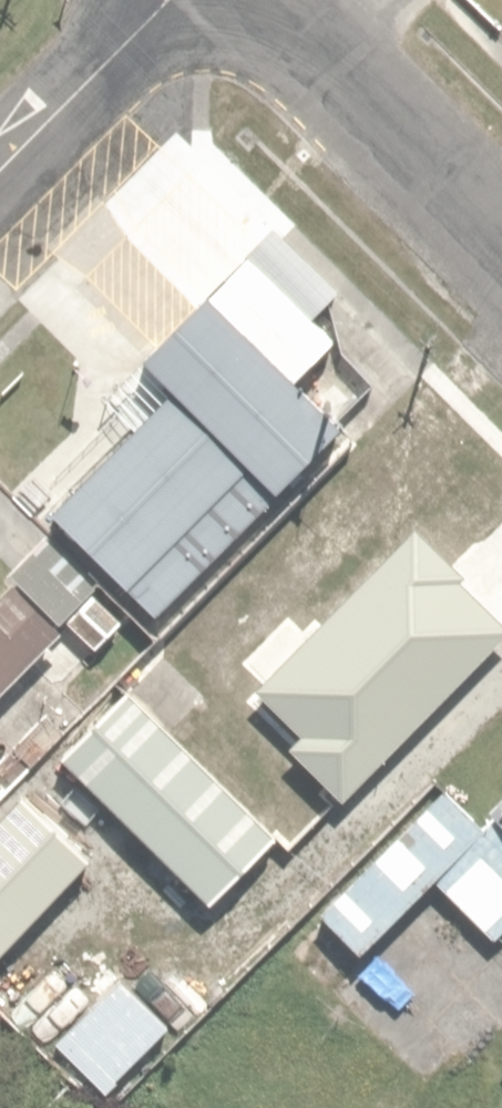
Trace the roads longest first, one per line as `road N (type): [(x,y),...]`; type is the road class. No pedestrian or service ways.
road 1 (residential): [(286,0),(501,217)]
road 2 (residential): [(0,169),(172,0)]

